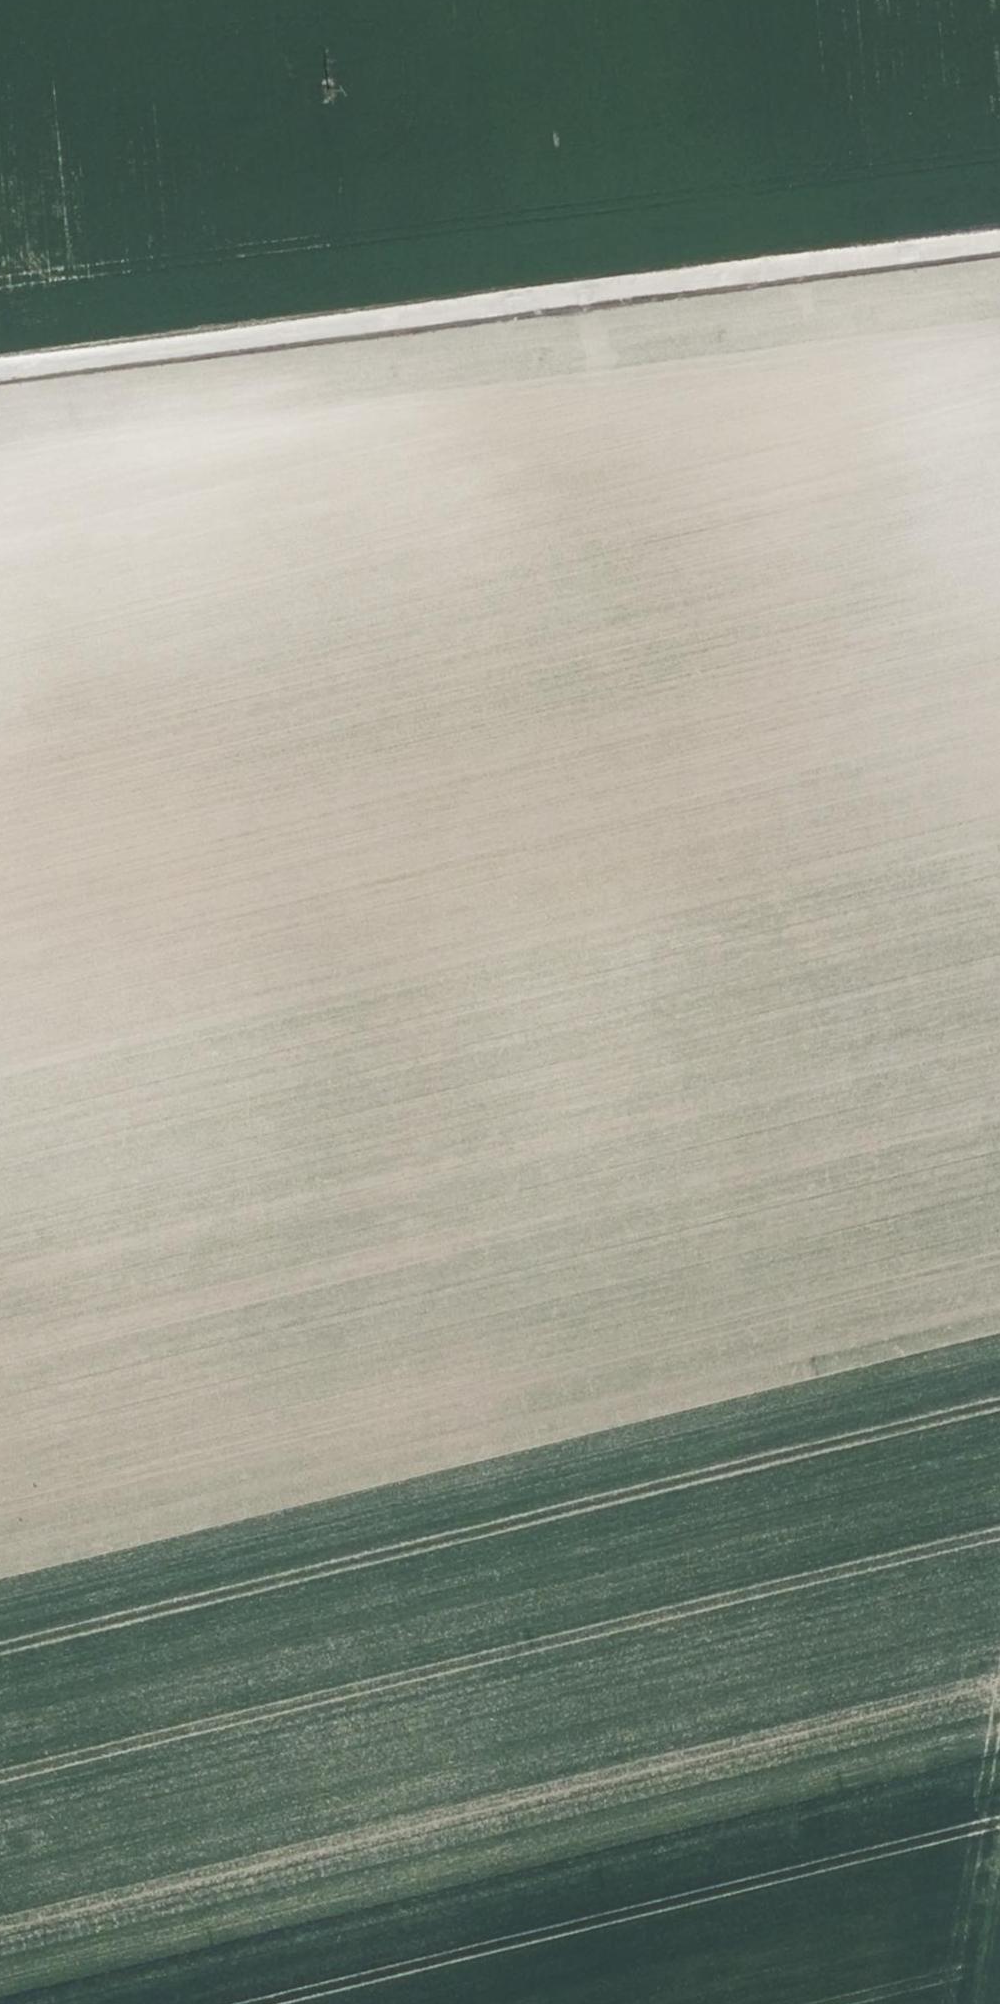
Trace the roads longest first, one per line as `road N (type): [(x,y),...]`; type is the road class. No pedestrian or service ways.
road 1 (track): [(999,237),(0,363)]

